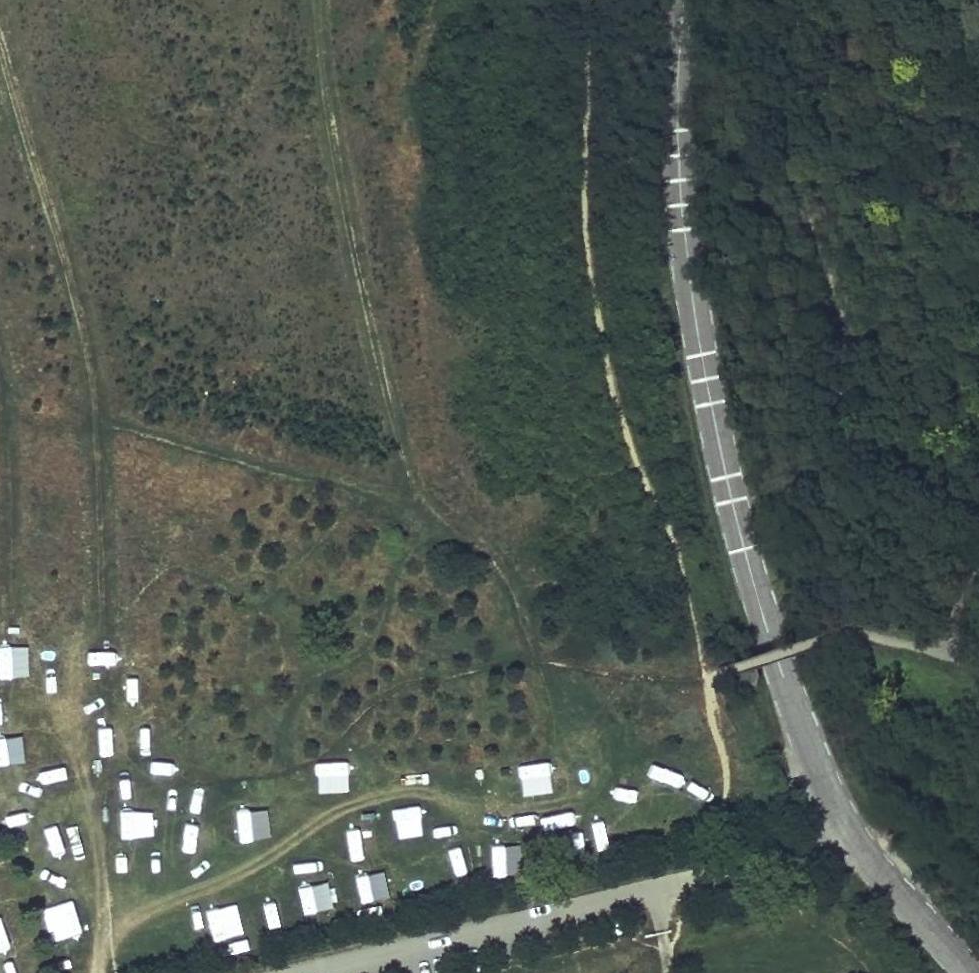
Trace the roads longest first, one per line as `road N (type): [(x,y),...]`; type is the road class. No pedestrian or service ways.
road 1 (unclassified): [(969,972),(852,834),(771,646),(725,480),(682,236),(674,105),(681,0)]

